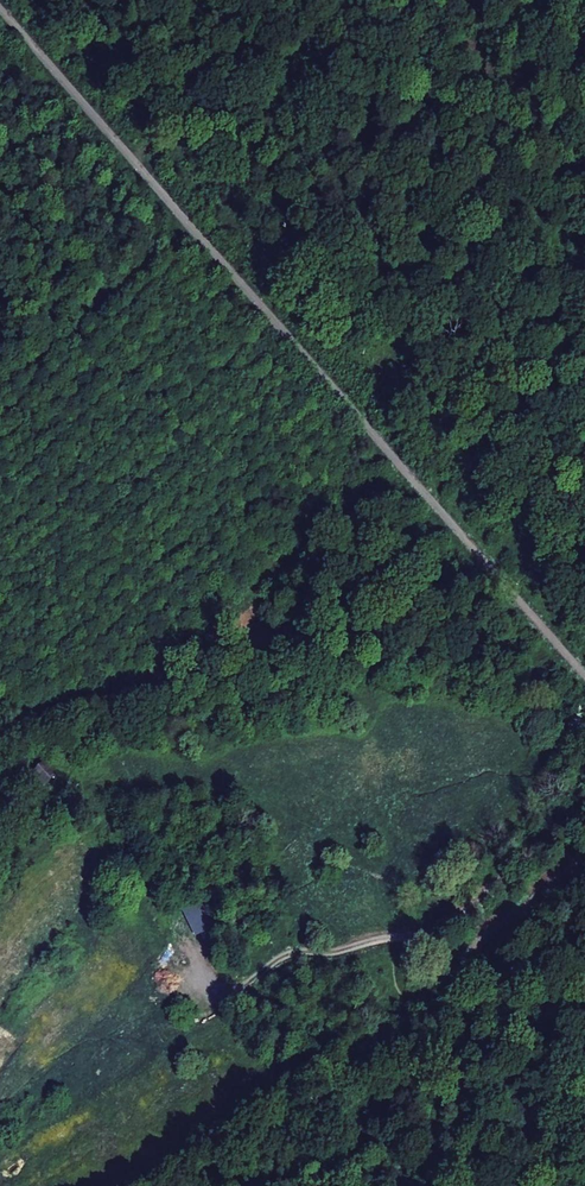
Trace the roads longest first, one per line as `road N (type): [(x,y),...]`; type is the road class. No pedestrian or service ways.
road 1 (track): [(0,10),(511,593)]
road 2 (track): [(0,390),(188,222)]
road 3 (track): [(584,860),(448,973),(424,937)]
road 4 (track): [(424,937),(566,817),(584,814)]
road 5 (track): [(424,937),(319,958),(291,952)]

